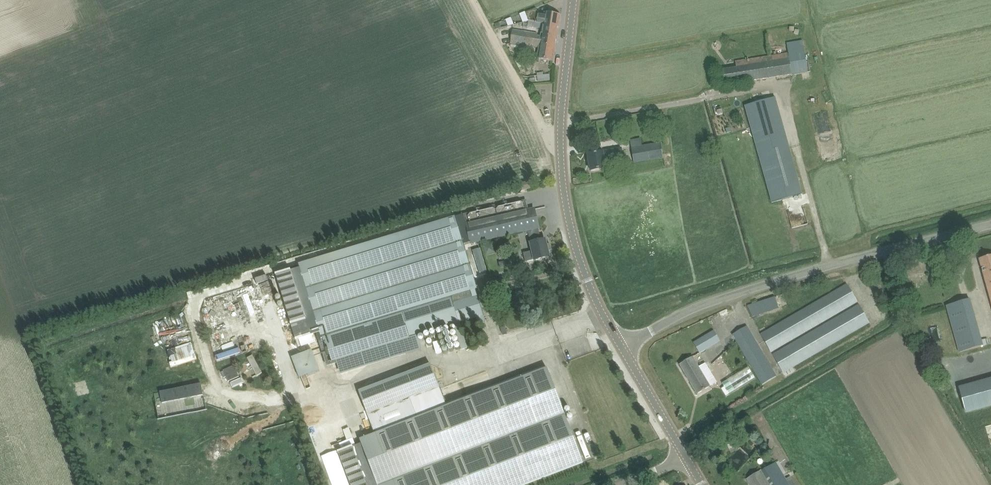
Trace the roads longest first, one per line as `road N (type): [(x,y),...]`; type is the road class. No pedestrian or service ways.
road 1 (unclassified): [(623,348),(715,300),(990,225)]
road 2 (tertiary): [(623,348),(587,278),(561,150)]
road 3 (residential): [(561,150),(473,0)]
road 4 (tertiary): [(561,150),(576,0)]
road 5 (tertiary): [(685,455),(623,348)]

